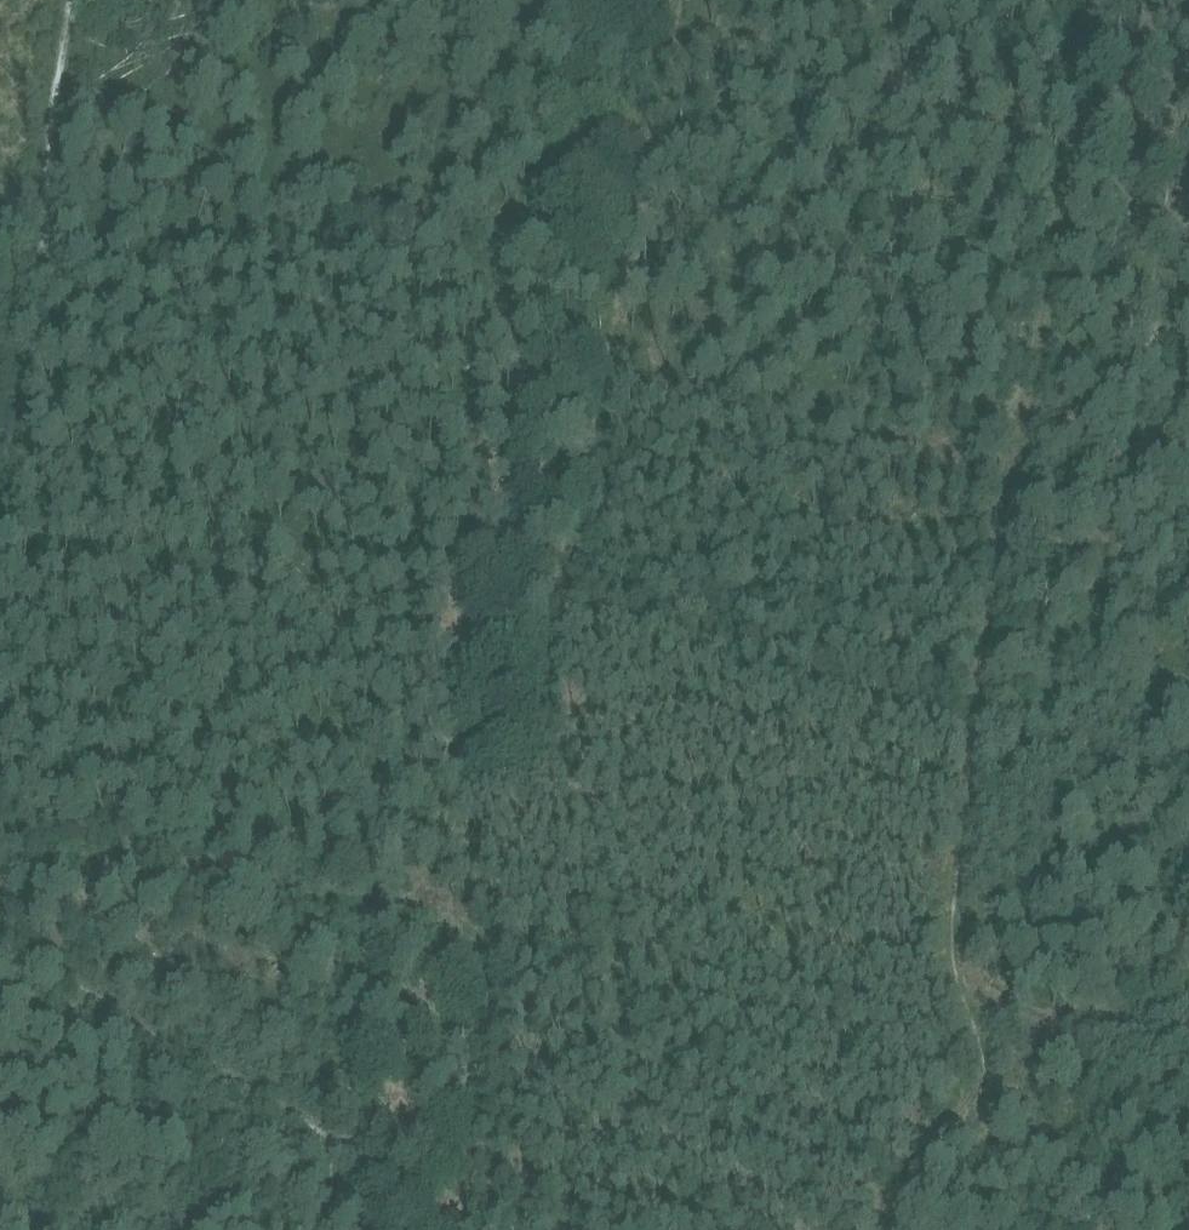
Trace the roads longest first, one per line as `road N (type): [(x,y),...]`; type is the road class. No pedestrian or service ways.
road 1 (track): [(0,959),(115,1006),(334,1139),(326,1229)]
road 2 (track): [(0,454),(76,0)]

